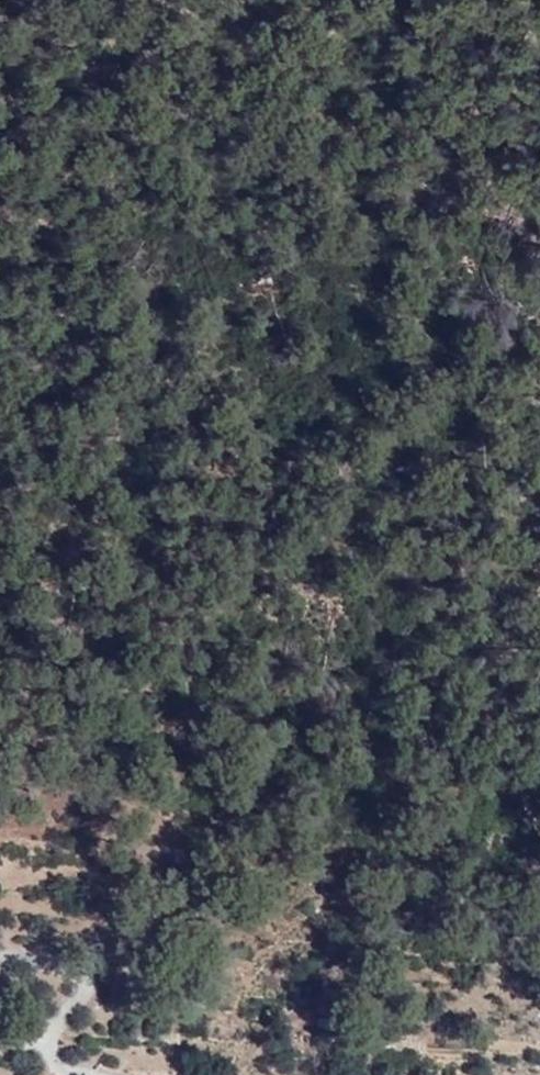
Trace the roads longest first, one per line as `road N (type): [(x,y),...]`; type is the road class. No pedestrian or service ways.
road 1 (residential): [(96,1074),(55,1063),(0,991)]

